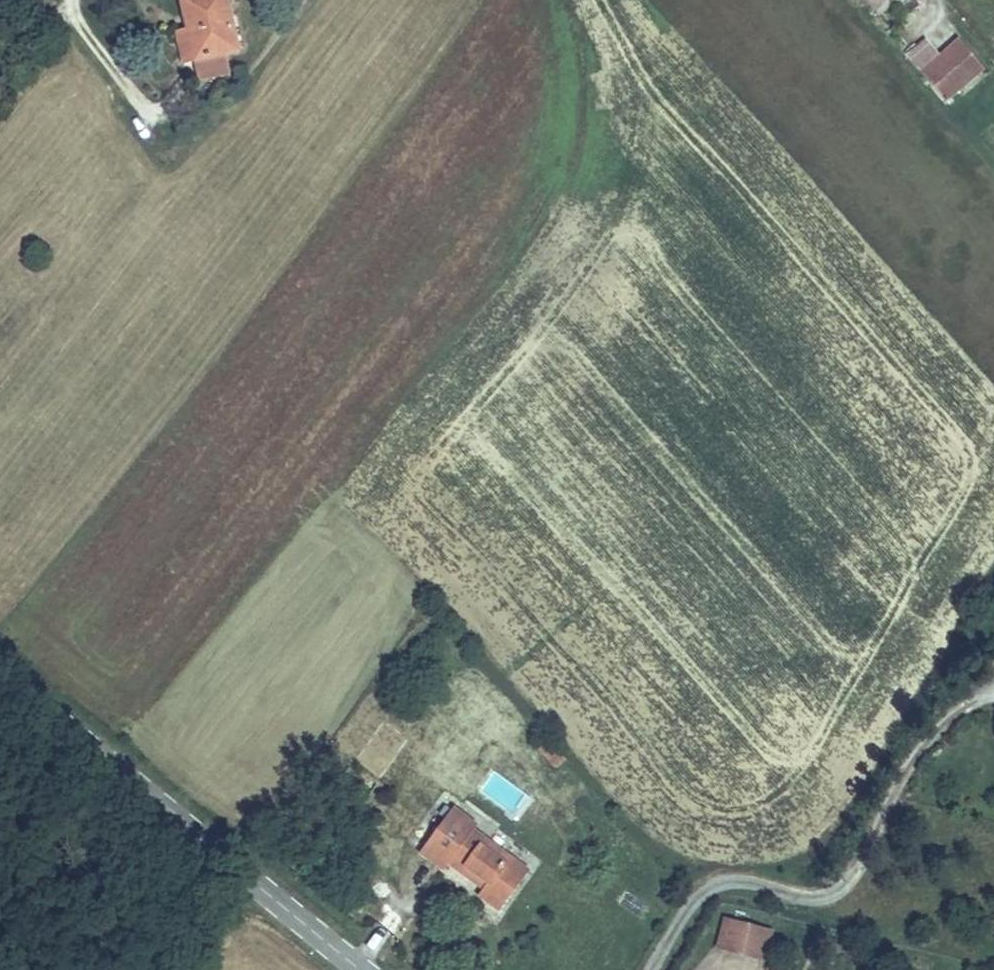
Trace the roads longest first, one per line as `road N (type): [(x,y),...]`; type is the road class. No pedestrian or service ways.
road 1 (track): [(988,690),(929,736),(843,889),(815,896),(753,882),(711,887),(694,899),(650,969)]
road 2 (tertiary): [(363,969),(0,670)]

